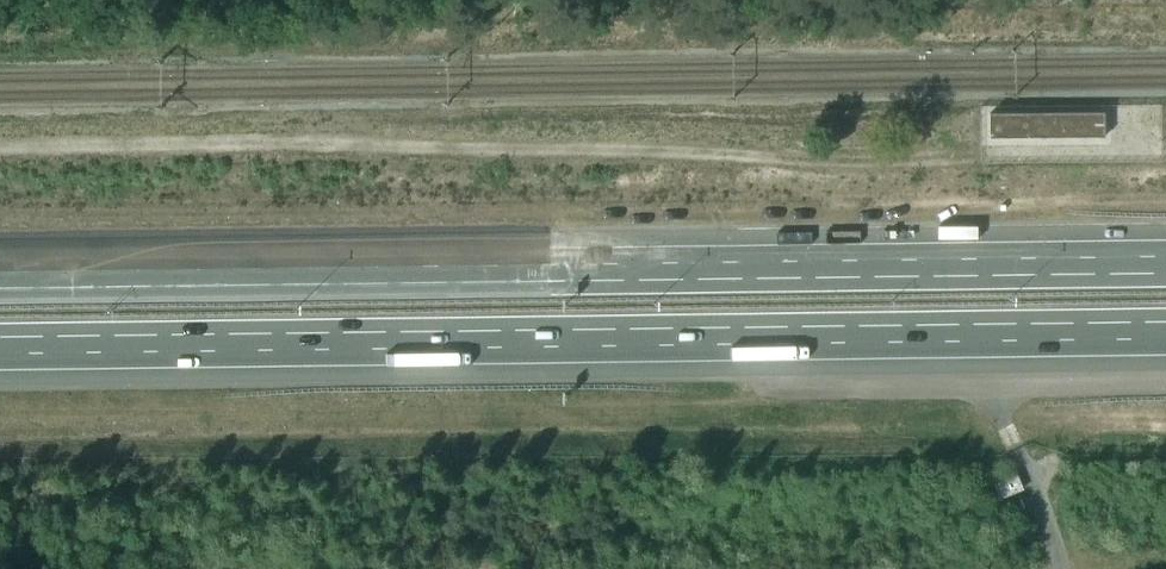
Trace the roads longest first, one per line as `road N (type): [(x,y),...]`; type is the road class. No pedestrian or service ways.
road 1 (track): [(1165,144),(838,164),(632,148),(0,148)]
road 2 (motorway): [(1165,264),(0,279)]
road 3 (motorway): [(0,345),(1165,330)]

